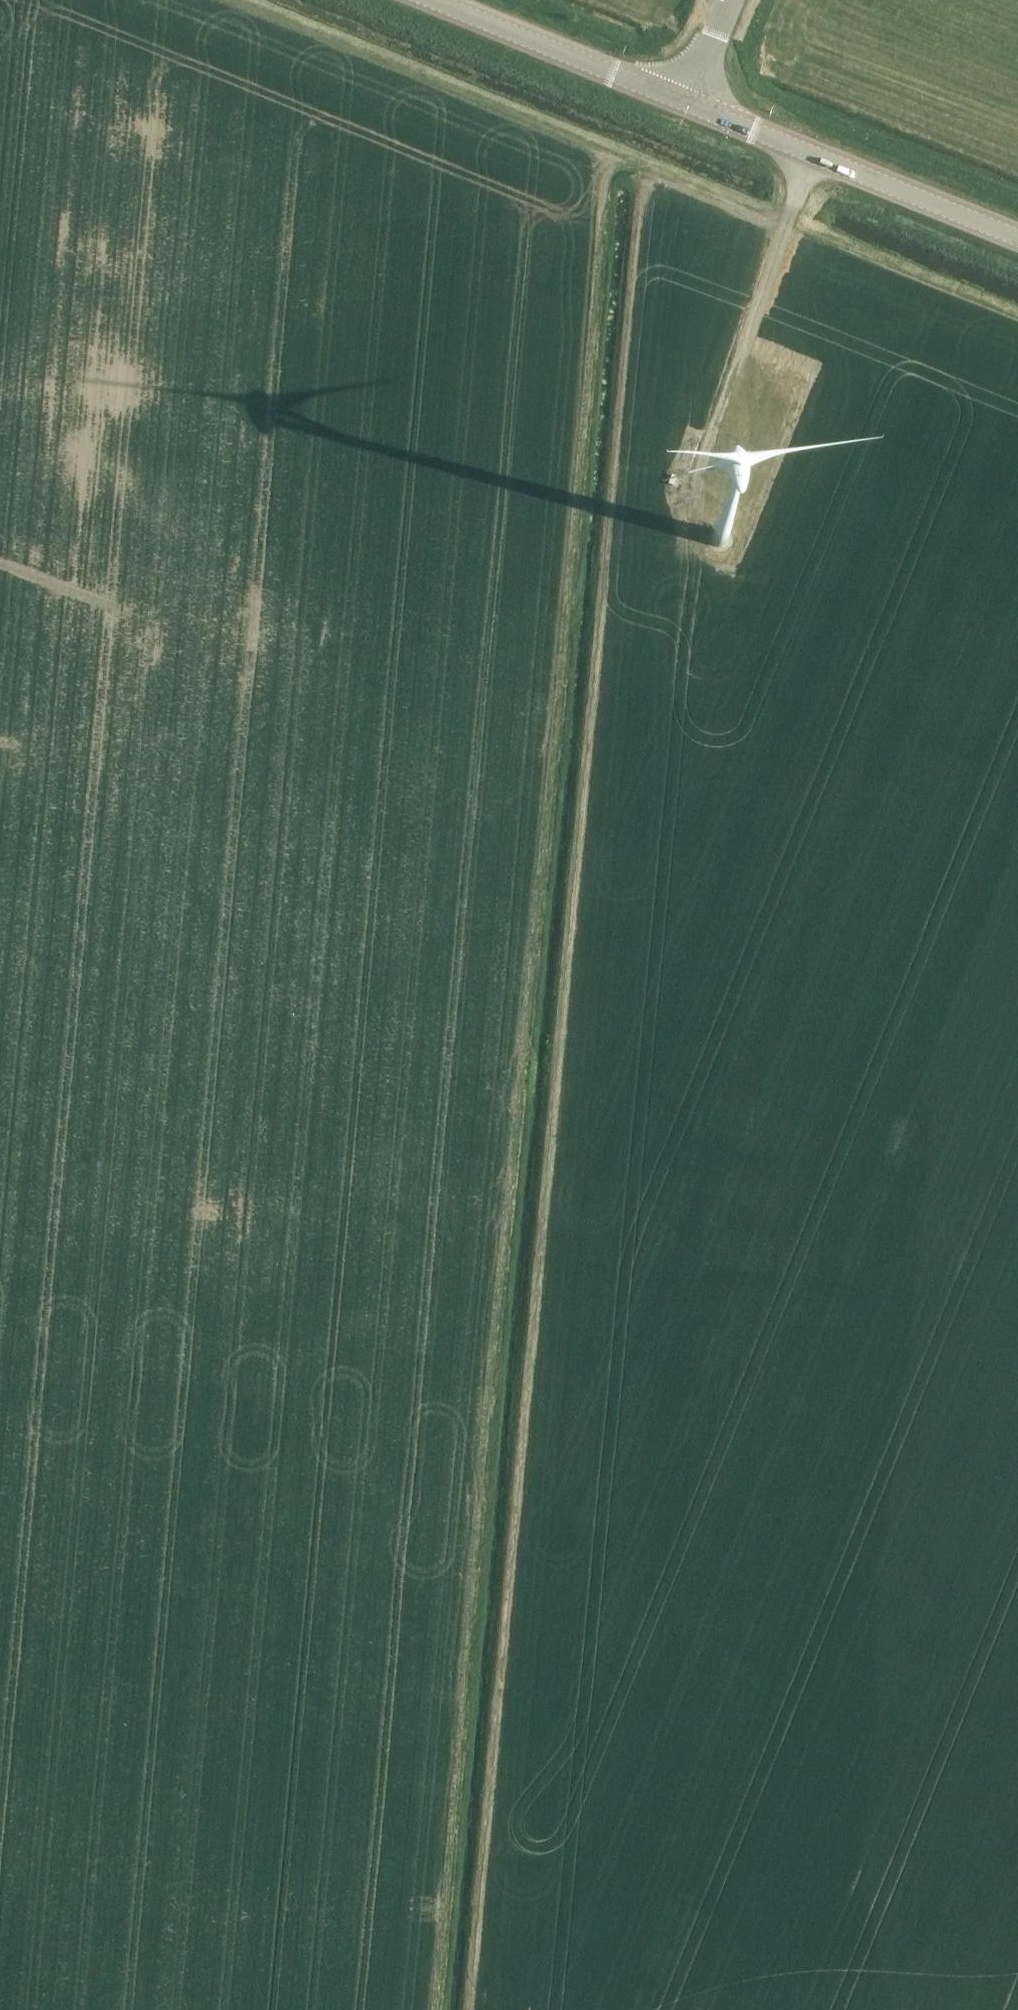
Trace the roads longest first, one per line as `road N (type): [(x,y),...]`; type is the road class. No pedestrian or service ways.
road 1 (secondary): [(1017,243),(688,112)]
road 2 (secondary): [(688,112),(415,0)]
road 3 (unclassified): [(733,0),(688,112)]

